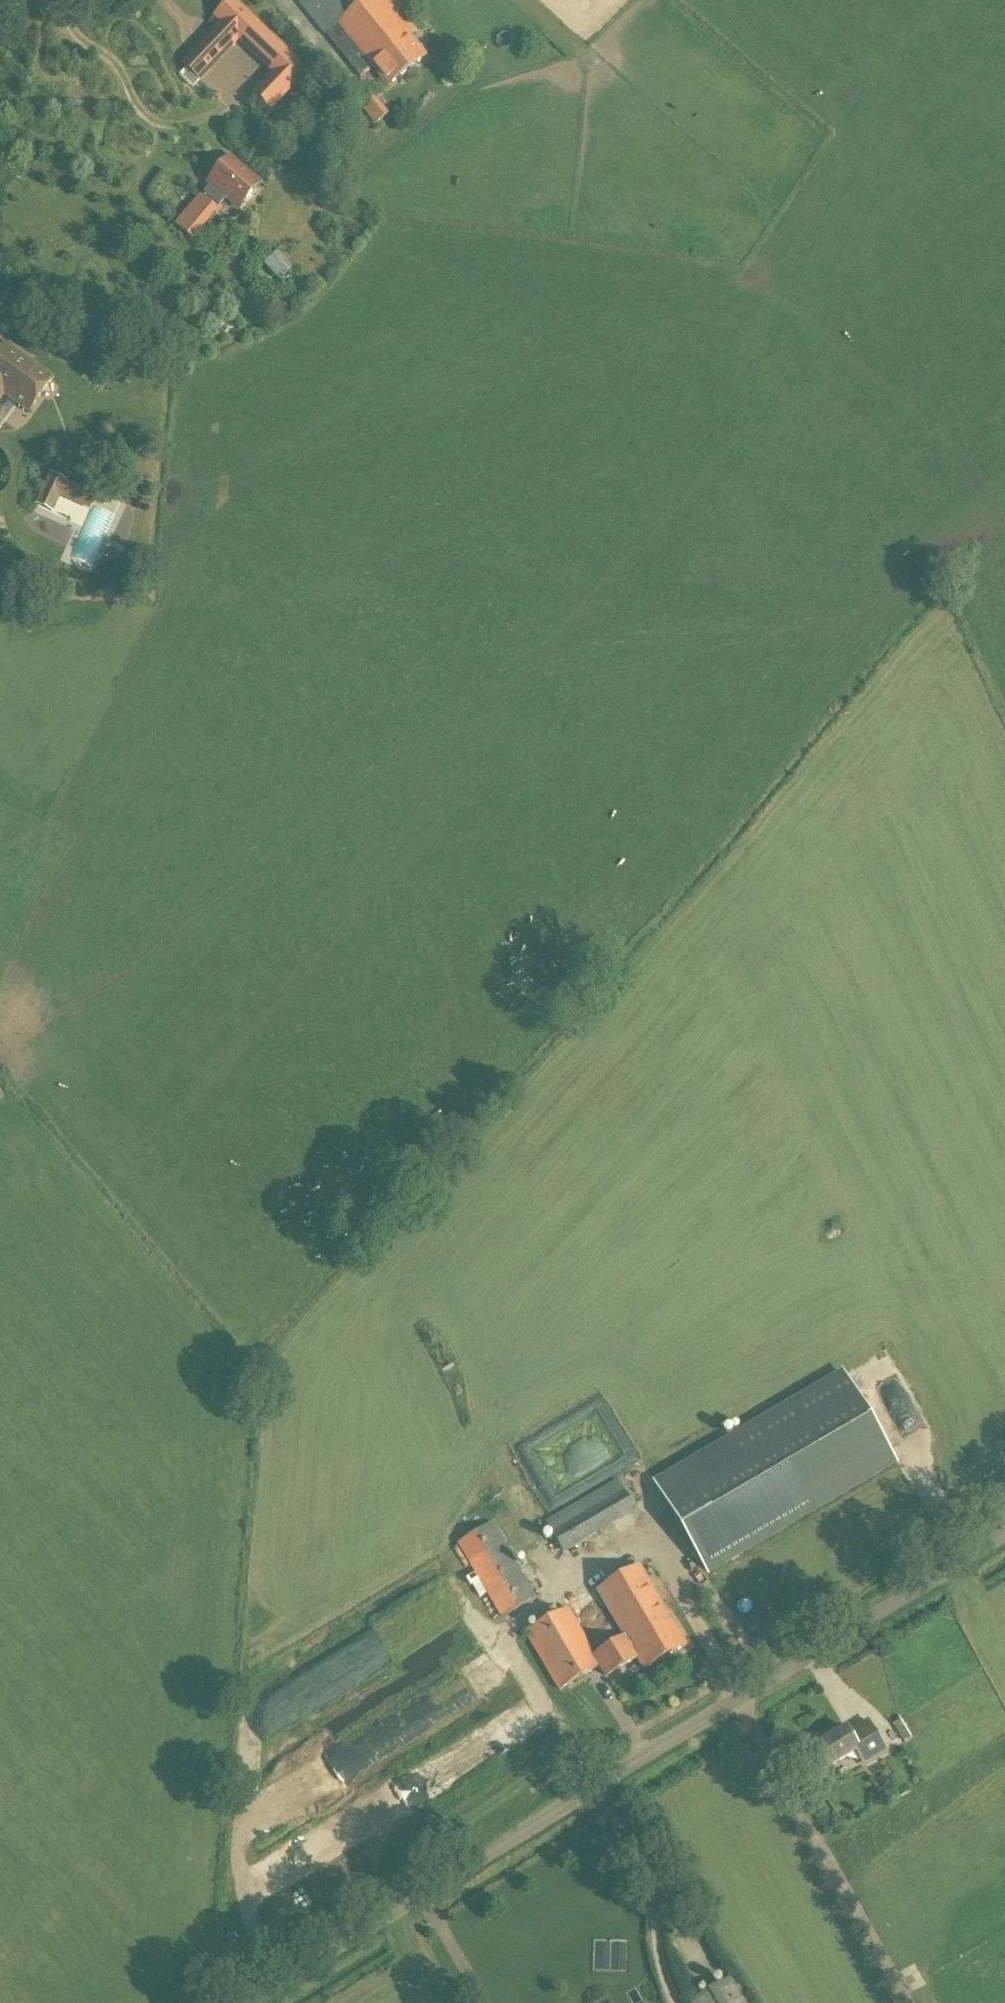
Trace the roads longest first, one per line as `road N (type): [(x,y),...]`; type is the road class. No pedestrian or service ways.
road 1 (unclassified): [(271,2002),(512,1830),(740,1699),(1004,1526)]

